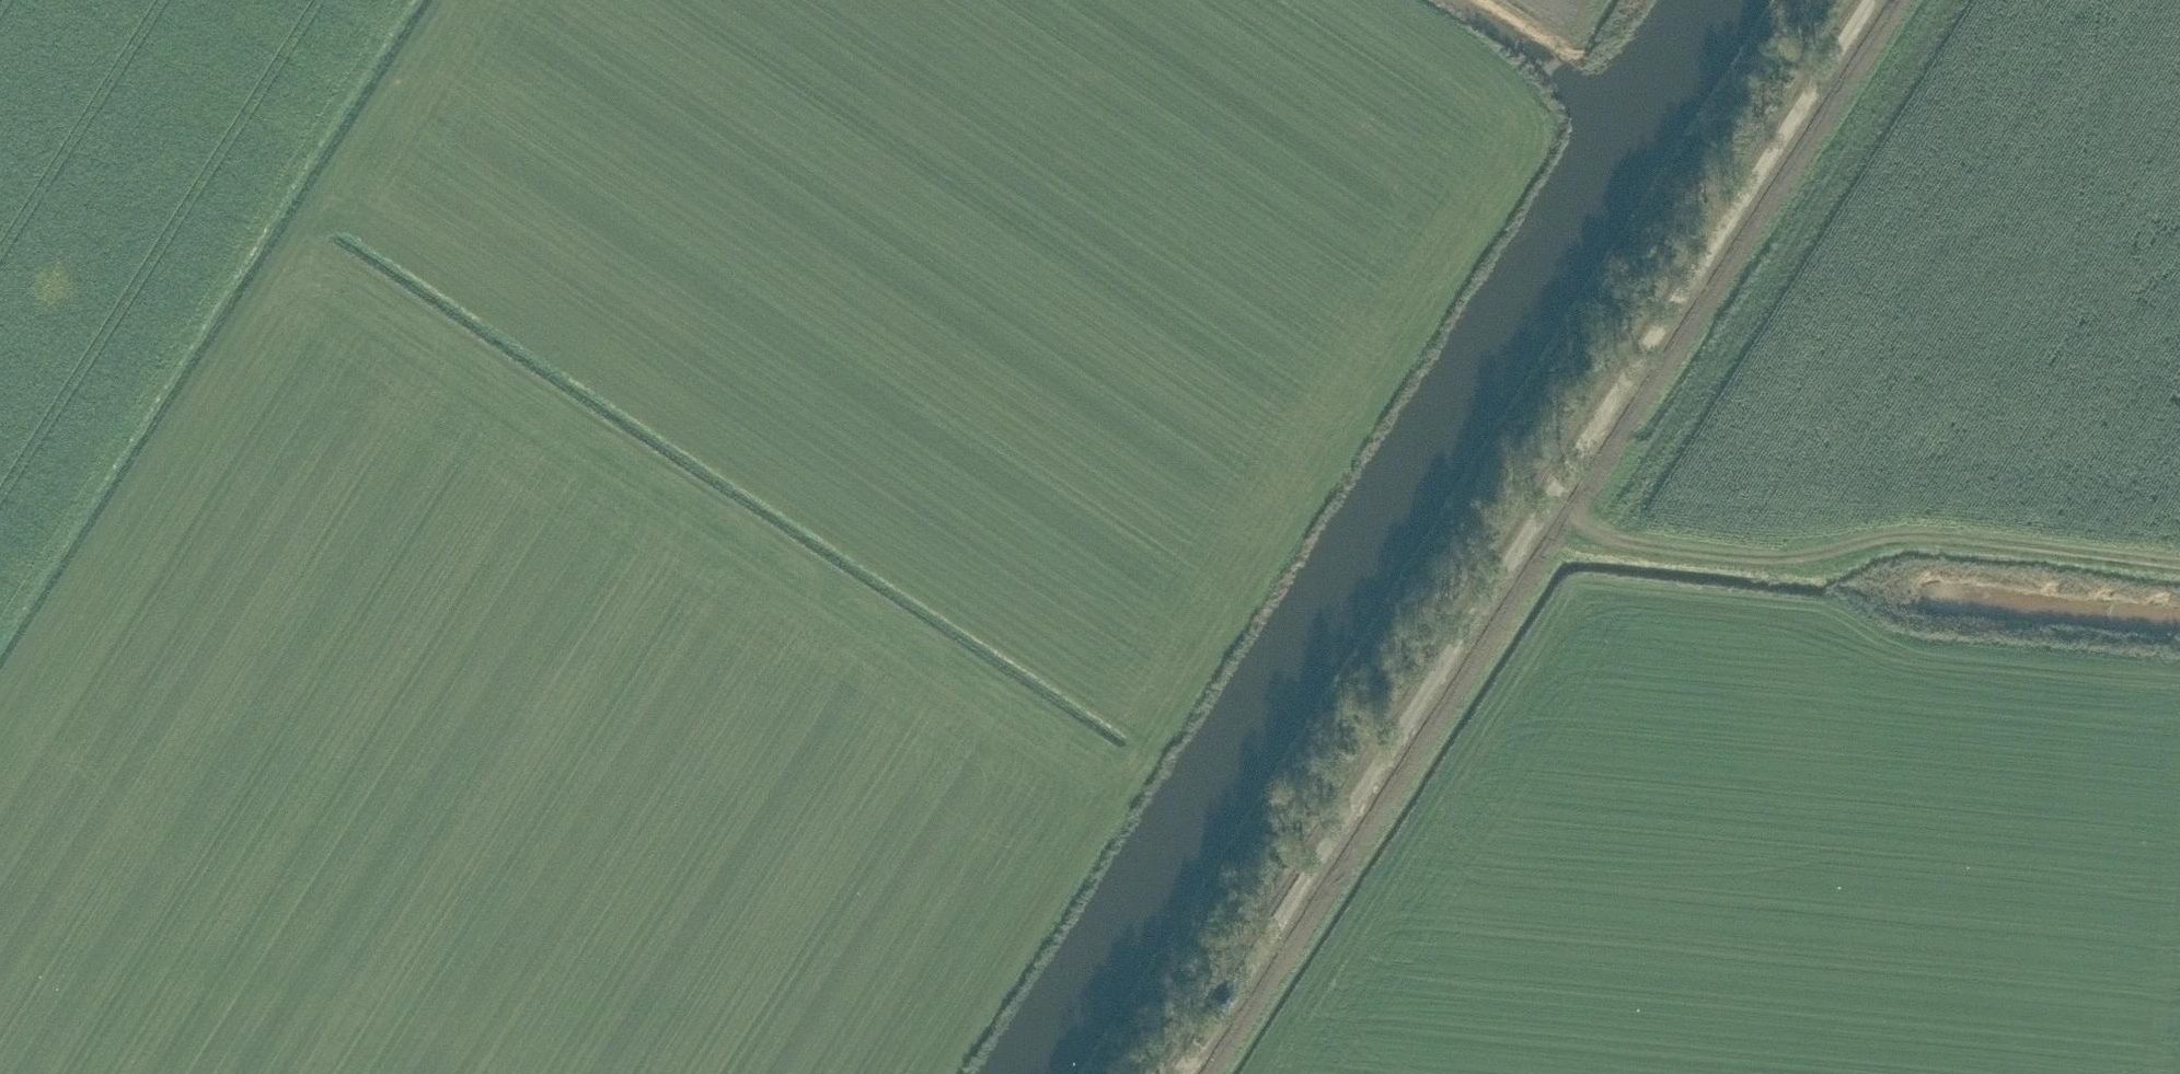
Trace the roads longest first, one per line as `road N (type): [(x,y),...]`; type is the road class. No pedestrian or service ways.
road 1 (unclassified): [(1180,1073),(1871,0)]

